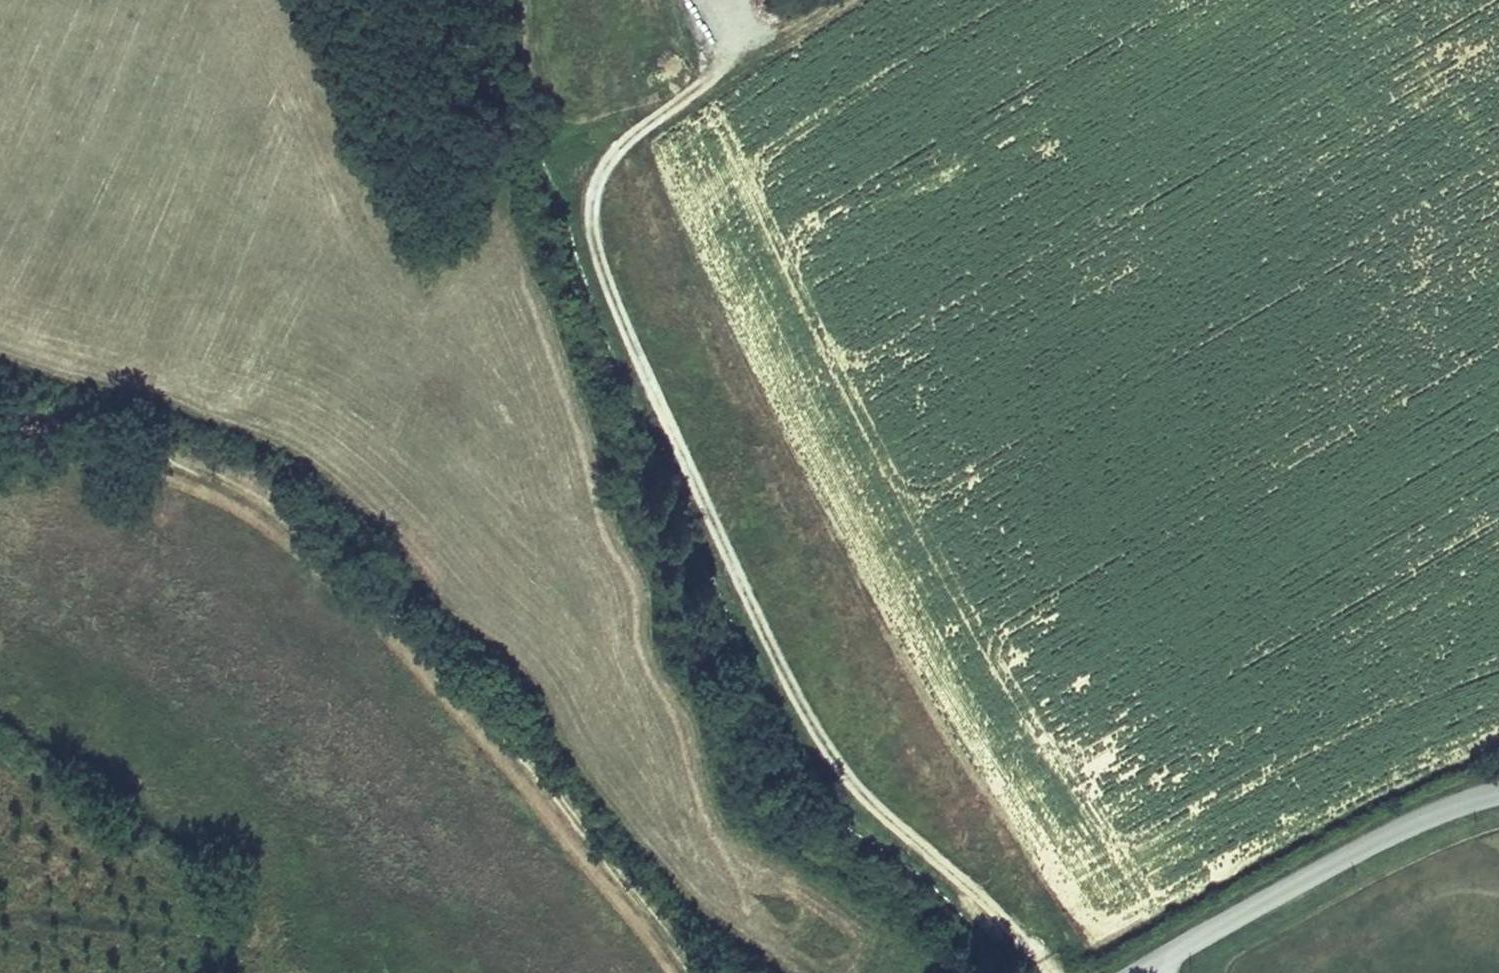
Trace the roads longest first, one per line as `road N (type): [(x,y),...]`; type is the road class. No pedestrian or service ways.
road 1 (track): [(695,972),(418,646),(309,544),(213,484),(84,435),(0,421)]
road 2 (tertiary): [(1138,972),(1363,848),(1498,794)]

